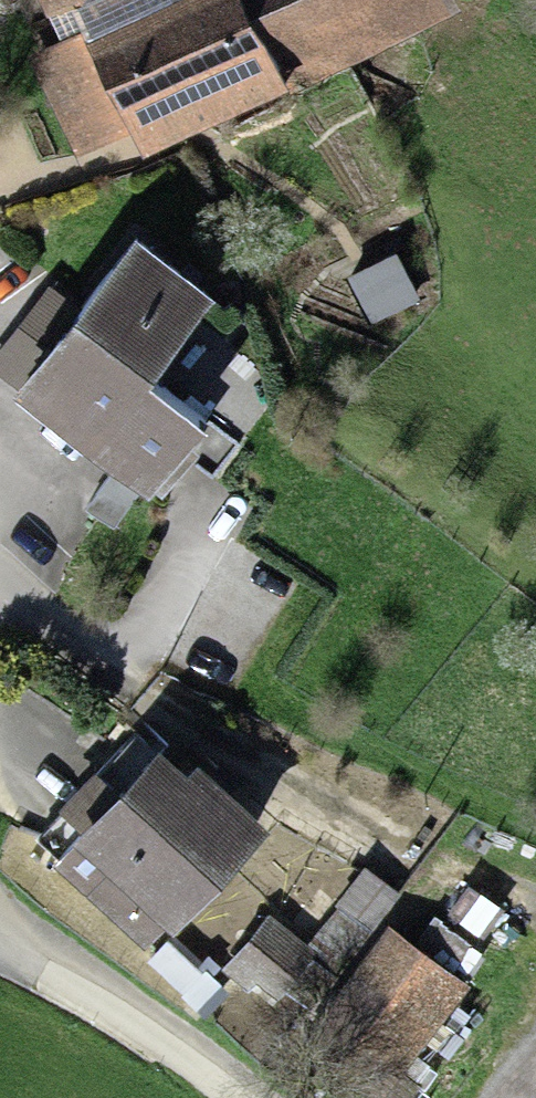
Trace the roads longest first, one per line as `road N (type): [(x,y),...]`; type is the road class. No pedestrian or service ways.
road 1 (track): [(0,606),(284,785),(535,914)]
road 2 (track): [(228,1097),(0,954)]

